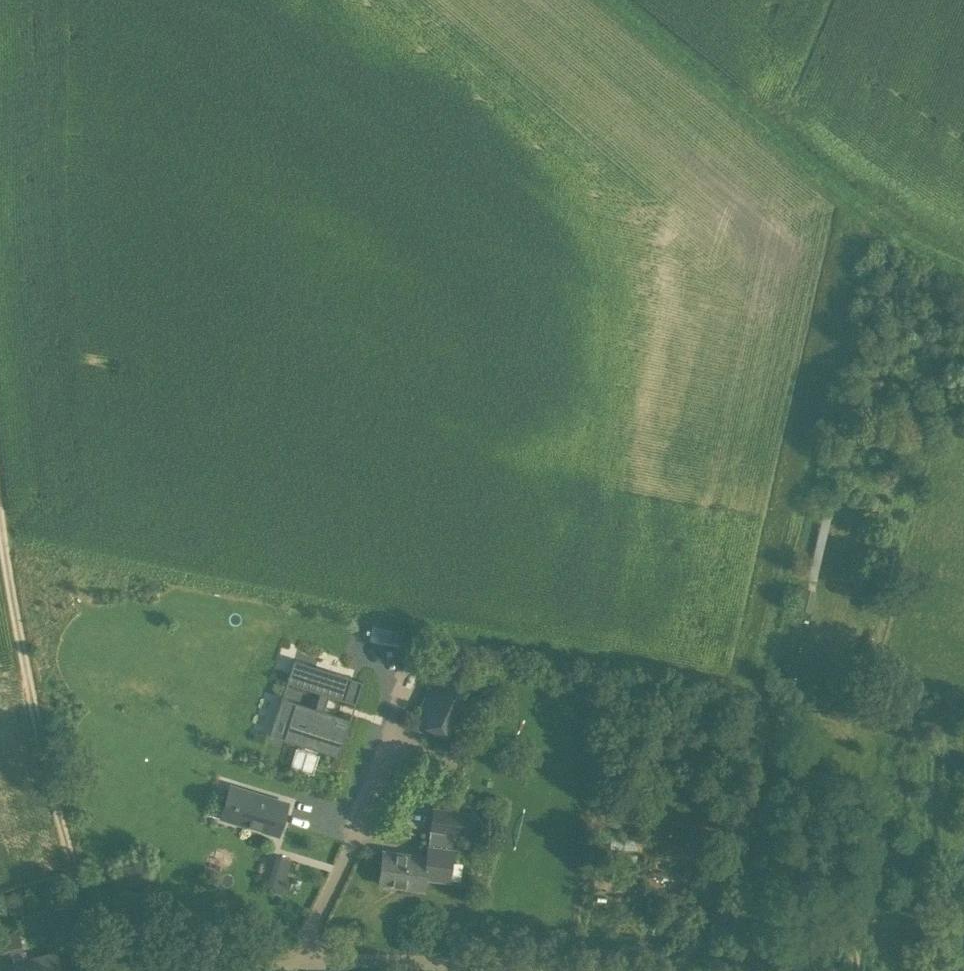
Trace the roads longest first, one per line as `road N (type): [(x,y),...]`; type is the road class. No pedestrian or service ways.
road 1 (track): [(106,970),(33,738),(0,569)]
road 2 (unclassified): [(278,970),(353,957),(502,970)]

